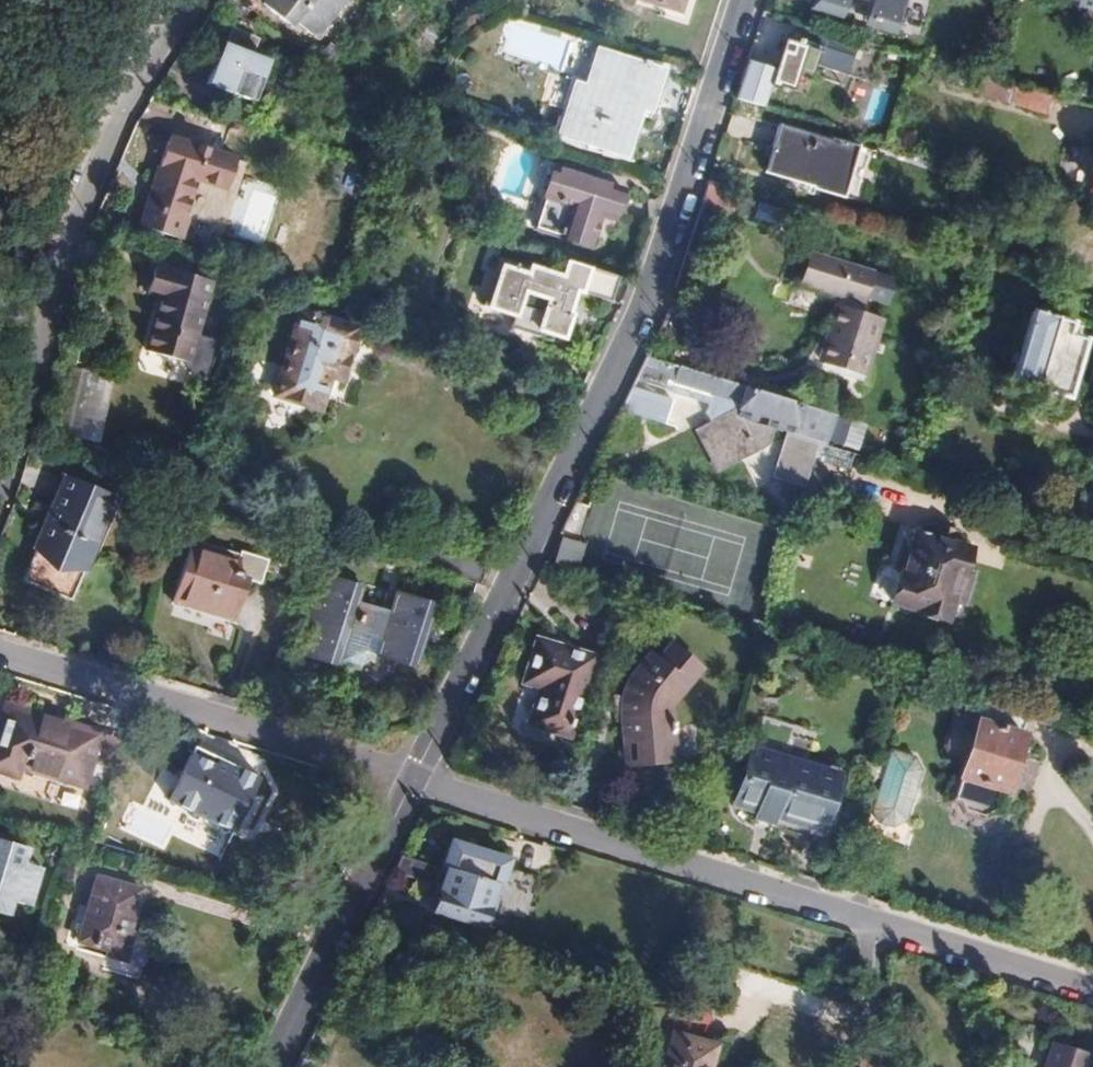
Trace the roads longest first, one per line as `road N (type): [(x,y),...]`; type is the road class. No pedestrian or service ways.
road 1 (residential): [(743,0),(647,294),(410,783)]
road 2 (residential): [(185,0),(113,115),(69,232),(0,475)]
road 3 (residential): [(878,923),(410,783)]
road 4 (residential): [(410,783),(0,654)]
road 5 (residential): [(410,783),(271,1066)]
road 6 (residential): [(1092,989),(878,923)]
road 7 (residential): [(878,923),(879,1066)]

